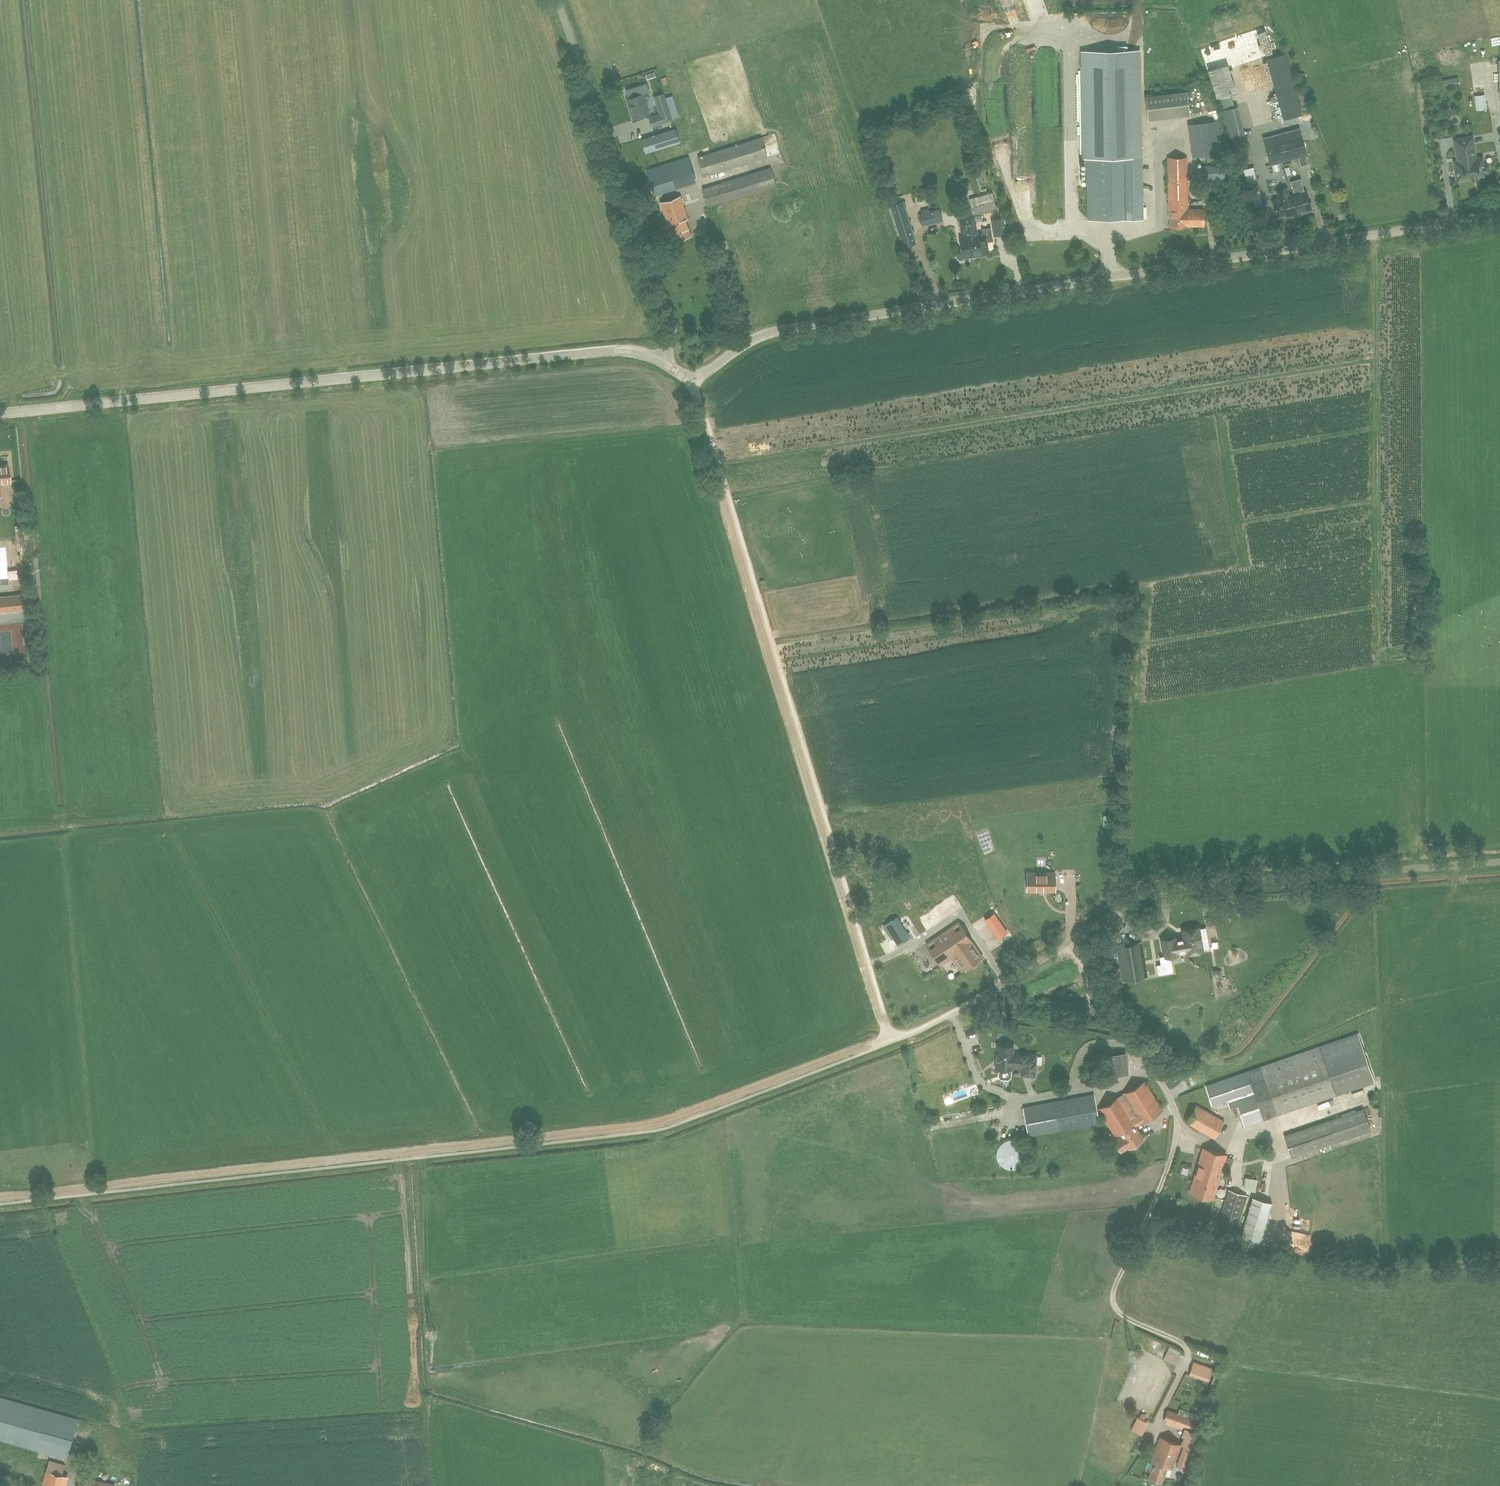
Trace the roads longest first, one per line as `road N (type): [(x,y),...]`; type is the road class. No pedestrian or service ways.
road 1 (track): [(875,1044),(652,1125),(0,1198)]
road 2 (unclassified): [(660,362),(691,385),(775,334),(1499,215)]
road 3 (unclassified): [(0,415),(614,351),(660,362)]
road 4 (track): [(700,411),(888,1040)]
road 5 (unclassified): [(987,993),(1163,891),(1499,863)]
road 6 (unclassified): [(660,362),(673,326),(558,0)]
road 7 (track): [(875,1044),(987,993)]

